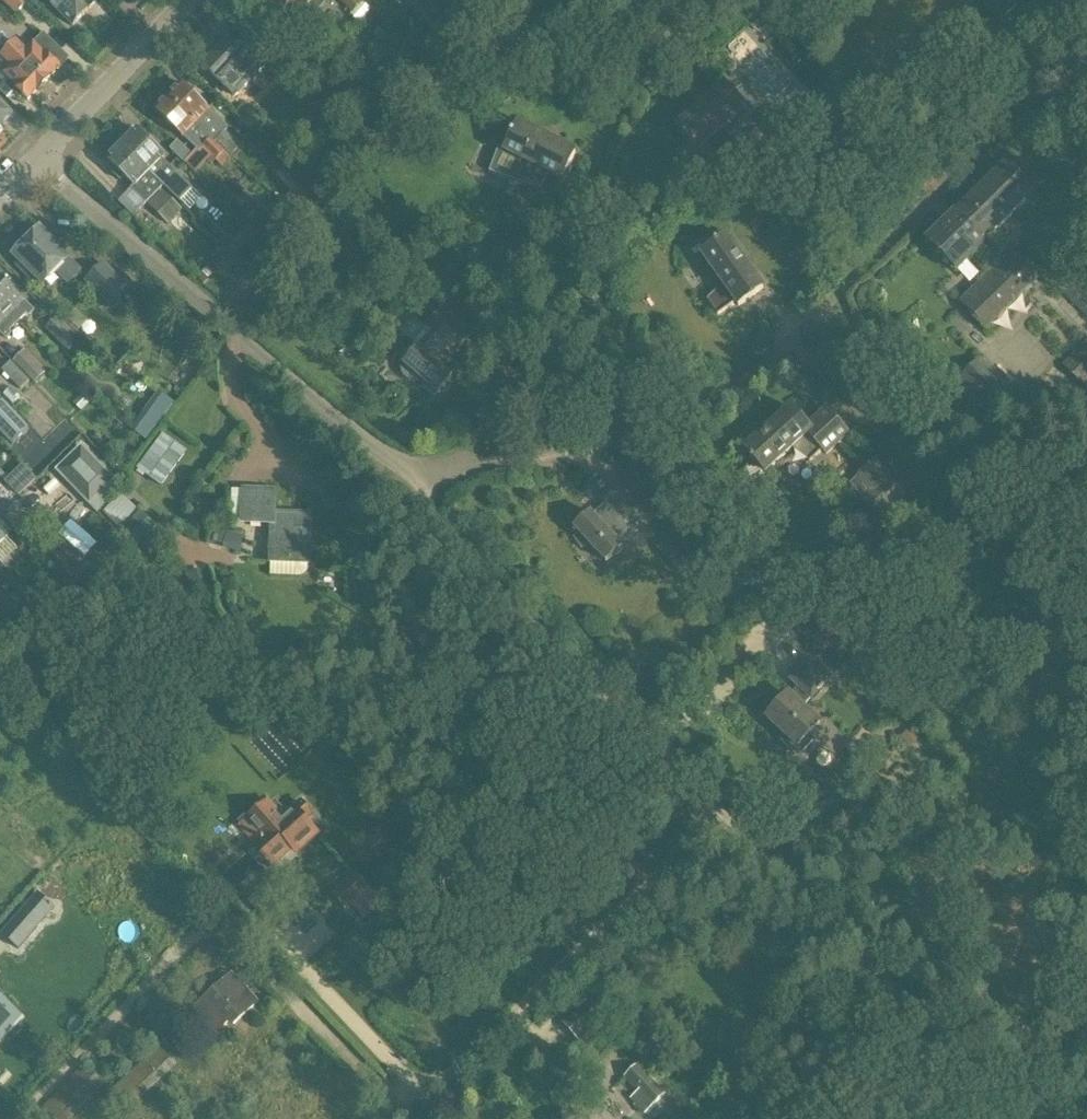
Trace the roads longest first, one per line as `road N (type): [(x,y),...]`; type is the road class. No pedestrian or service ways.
road 1 (track): [(717,808),(432,1092),(244,908)]
road 2 (residential): [(37,161),(316,405),(394,463),(427,471)]
road 3 (track): [(717,808),(440,526),(427,471)]
road 4 (track): [(1027,1118),(717,808)]
road 5 (tertiary): [(37,161),(190,0)]

